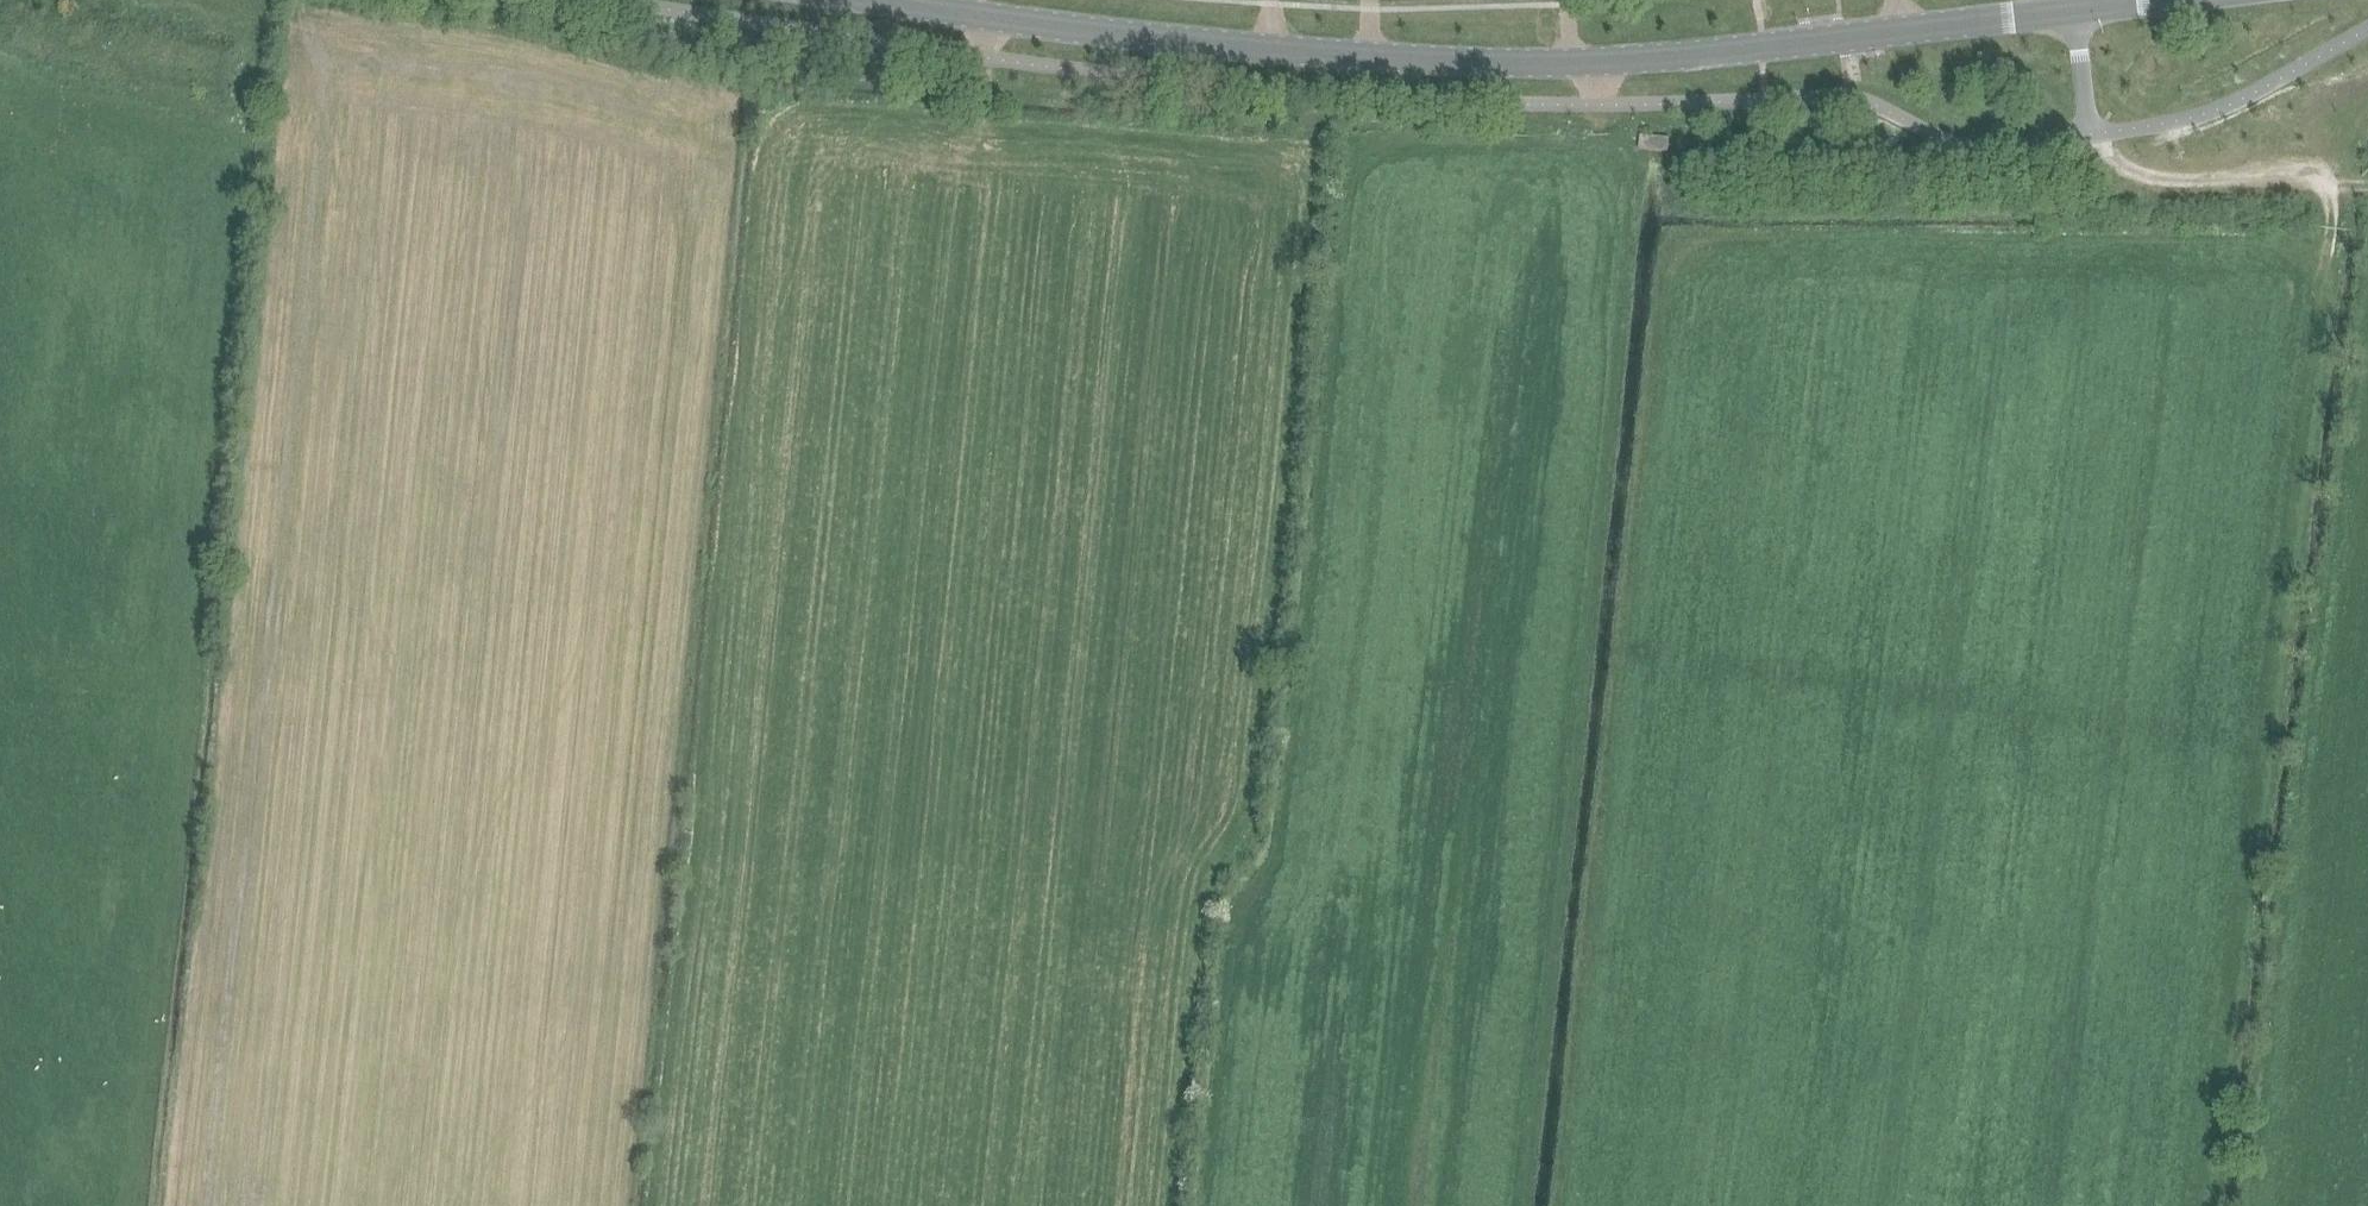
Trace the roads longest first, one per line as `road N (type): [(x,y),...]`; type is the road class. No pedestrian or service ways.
road 1 (tertiary): [(878,0),(1247,47),(1505,63),(1620,60),(2076,12)]
road 2 (unclassified): [(2091,134),(2076,12)]

